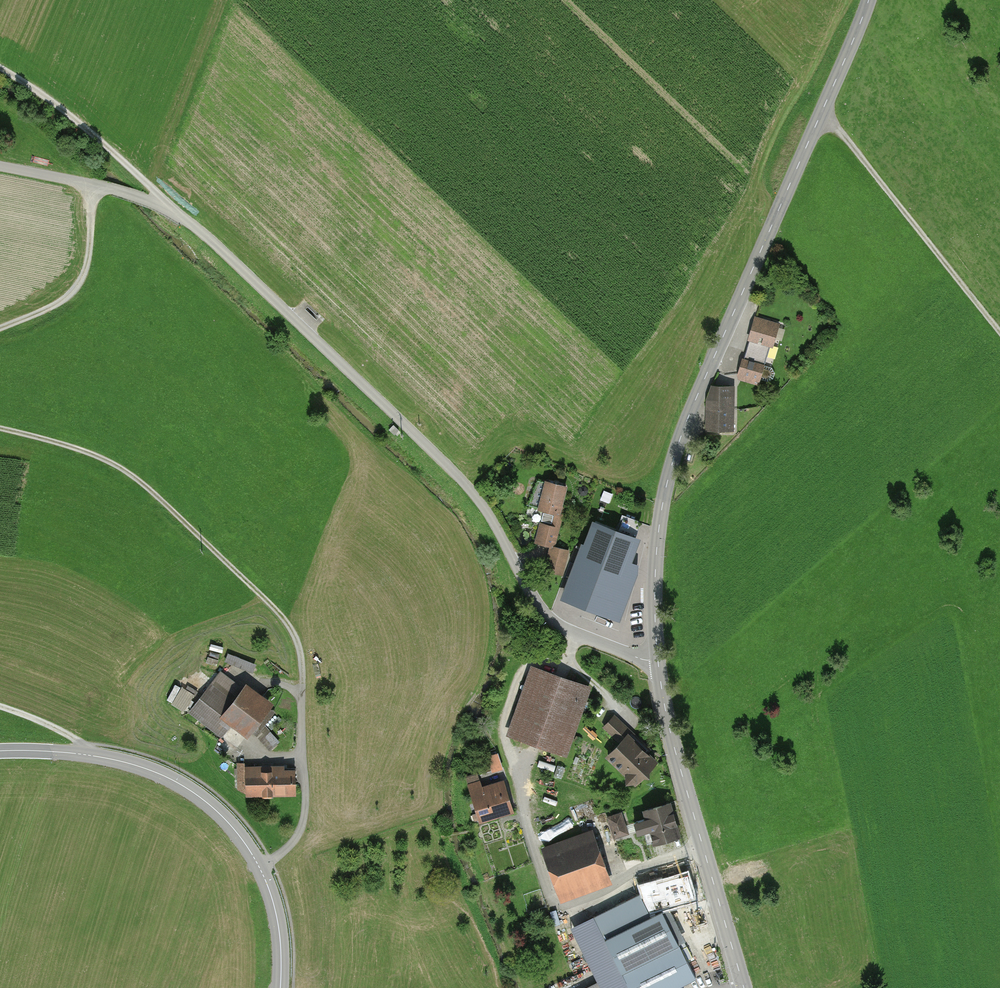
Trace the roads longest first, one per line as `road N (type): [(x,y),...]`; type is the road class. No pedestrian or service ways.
road 1 (unclassified): [(658,660),(584,638),(543,611),(461,479),(172,208),(0,165)]
road 2 (tertiary): [(869,0),(678,444),(656,553),(658,660)]
road 3 (secondary): [(280,987),(272,897),(220,813),(191,791),(123,762),(0,751)]
road 4 (track): [(0,429),(95,454),(152,492),(291,628),(303,684)]
road 5 (tertiary): [(658,660),(671,737),(744,987)]
road 6 (track): [(999,333),(823,111)]
road 7 (track): [(0,67),(172,208)]
road 8 (track): [(0,327),(75,289),(89,258),(91,184)]

